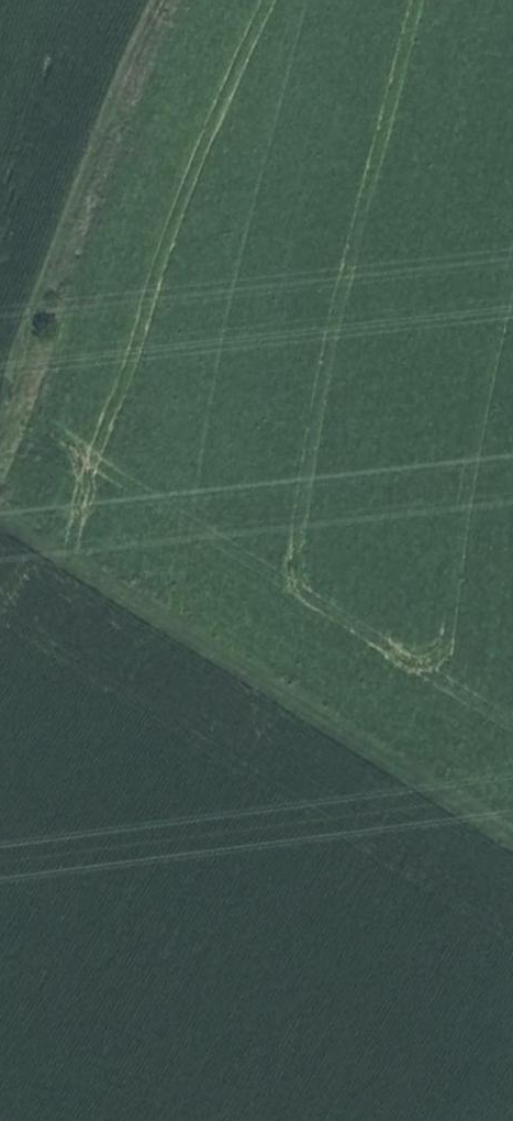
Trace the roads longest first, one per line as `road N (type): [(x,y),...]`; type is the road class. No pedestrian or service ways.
road 1 (track): [(0,525),(512,848)]
road 2 (track): [(177,0),(64,272),(0,454)]

